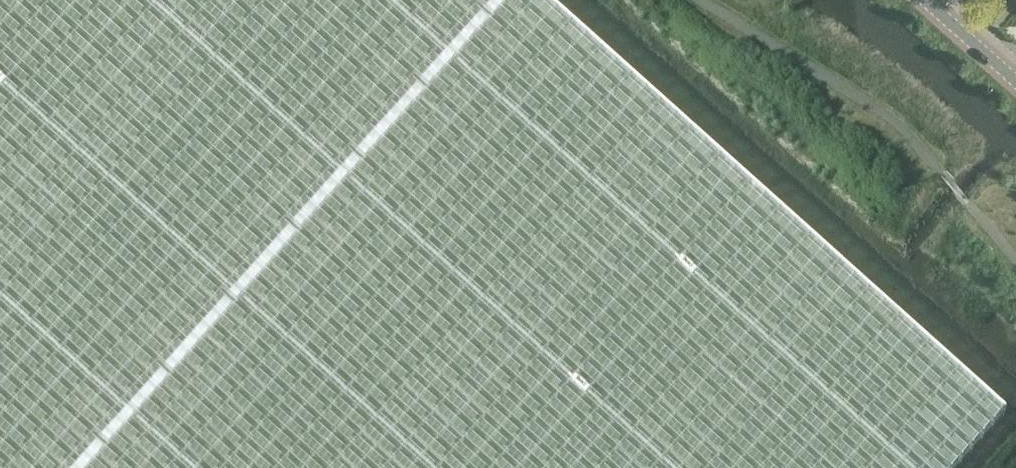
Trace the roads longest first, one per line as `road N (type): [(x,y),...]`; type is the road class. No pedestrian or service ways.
road 1 (tertiary): [(1015,82),(925,0)]

